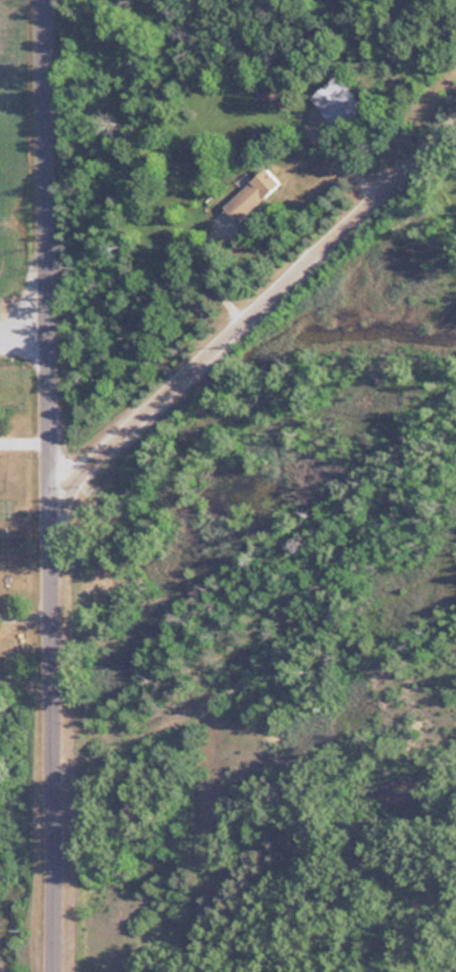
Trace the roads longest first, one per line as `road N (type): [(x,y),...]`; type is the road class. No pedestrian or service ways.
road 1 (residential): [(62,971),(42,0)]
road 2 (residential): [(52,503),(455,126)]

